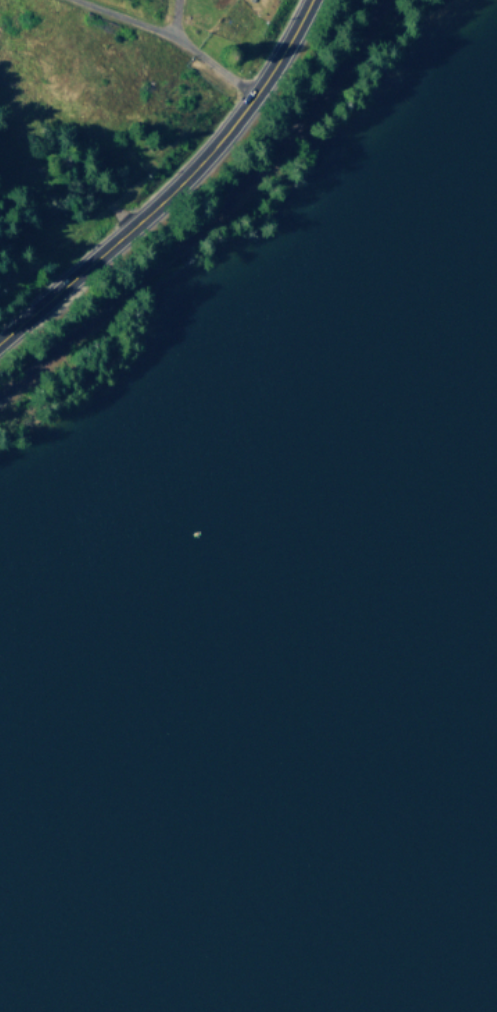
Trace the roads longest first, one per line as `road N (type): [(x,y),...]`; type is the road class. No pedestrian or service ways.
road 1 (residential): [(0,402),(227,216),(369,46),(397,0)]
road 2 (tertiary): [(0,347),(197,164),(299,0)]

